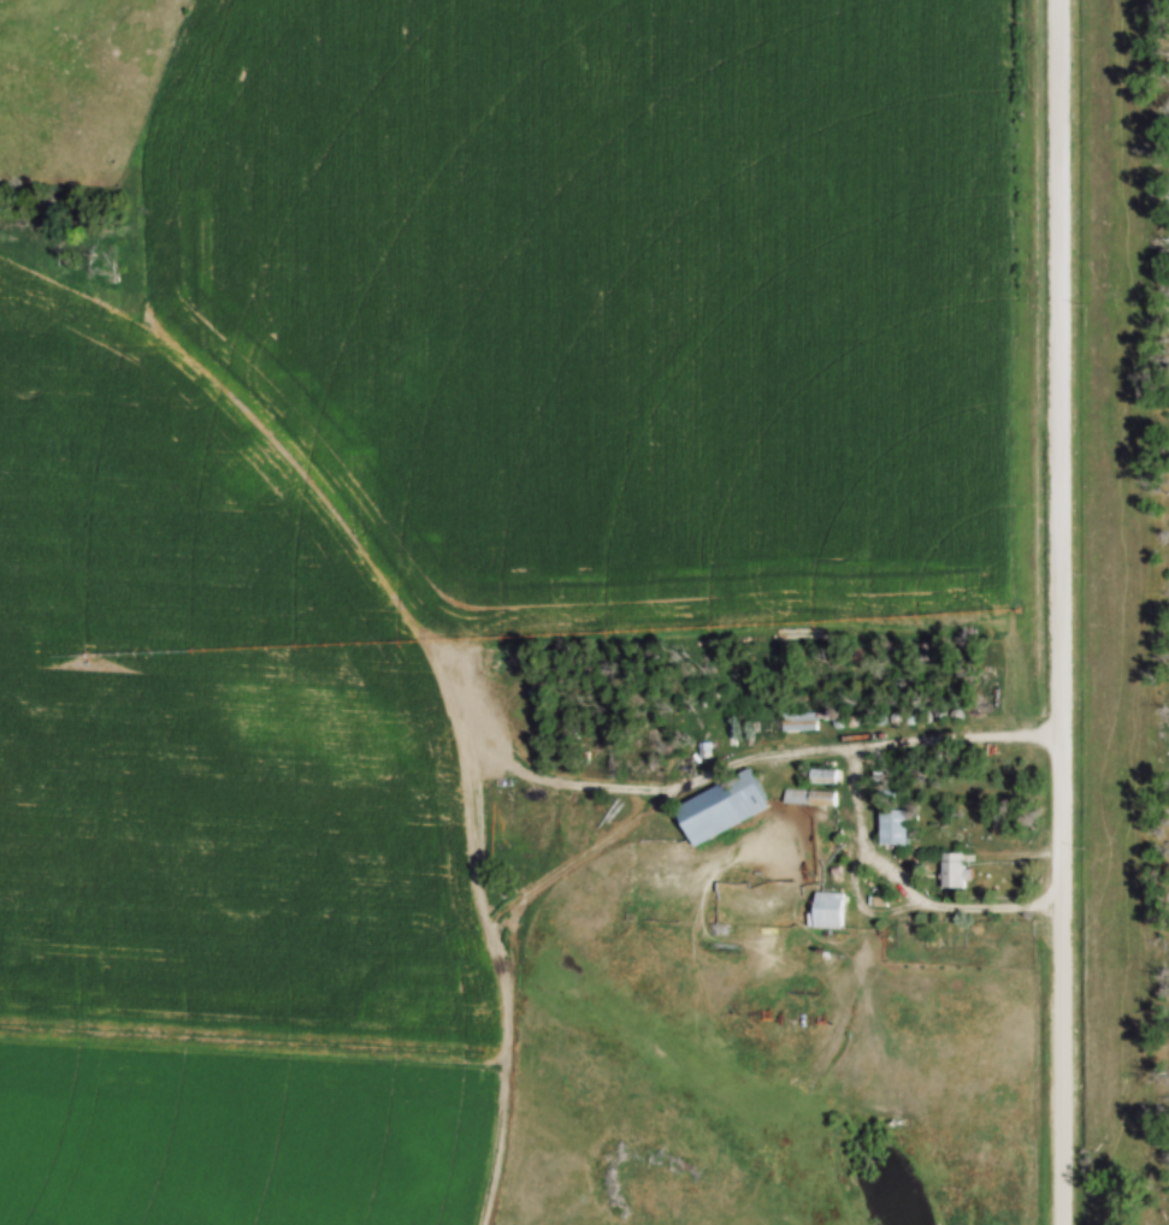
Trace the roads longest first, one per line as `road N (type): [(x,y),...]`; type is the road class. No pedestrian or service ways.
road 1 (residential): [(1063,1224),(1061,0)]

